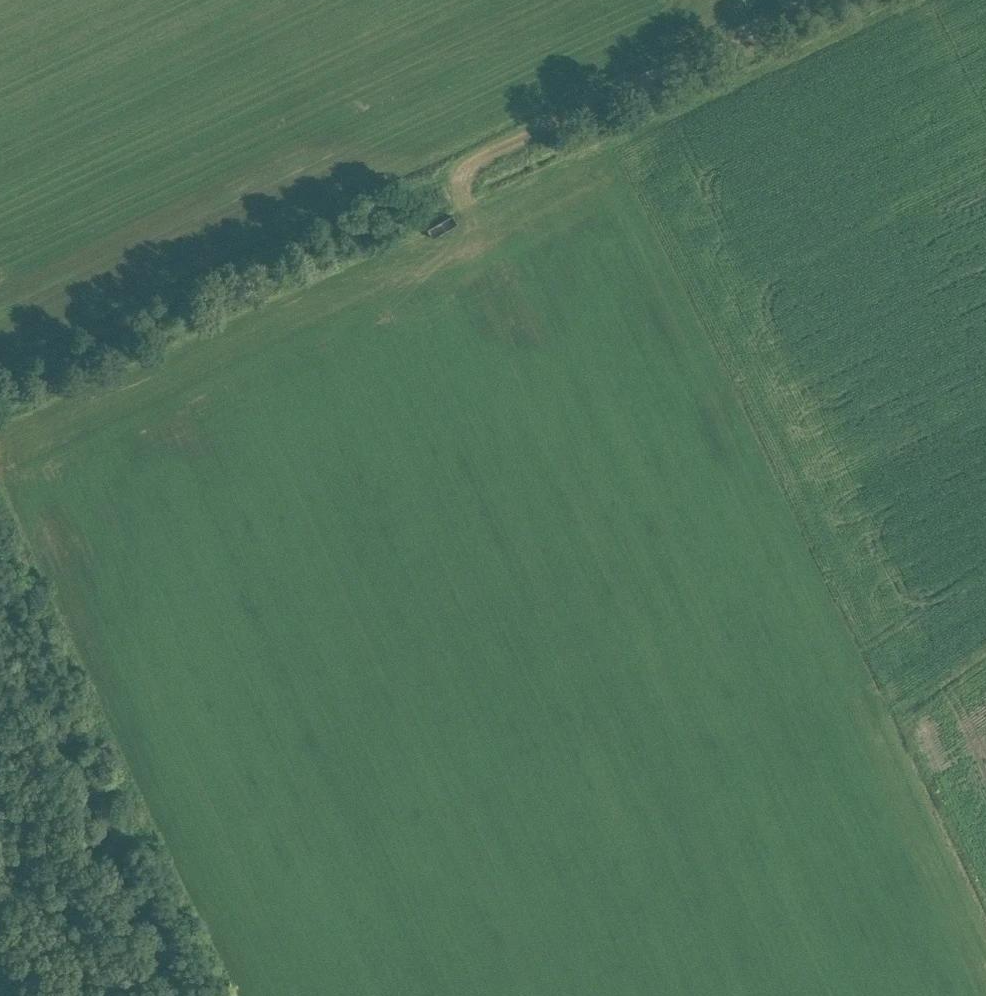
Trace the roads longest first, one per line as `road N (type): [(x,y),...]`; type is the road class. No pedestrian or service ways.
road 1 (track): [(0,425),(462,212),(467,168),(475,161),(807,0)]
road 2 (track): [(232,995),(0,489)]

